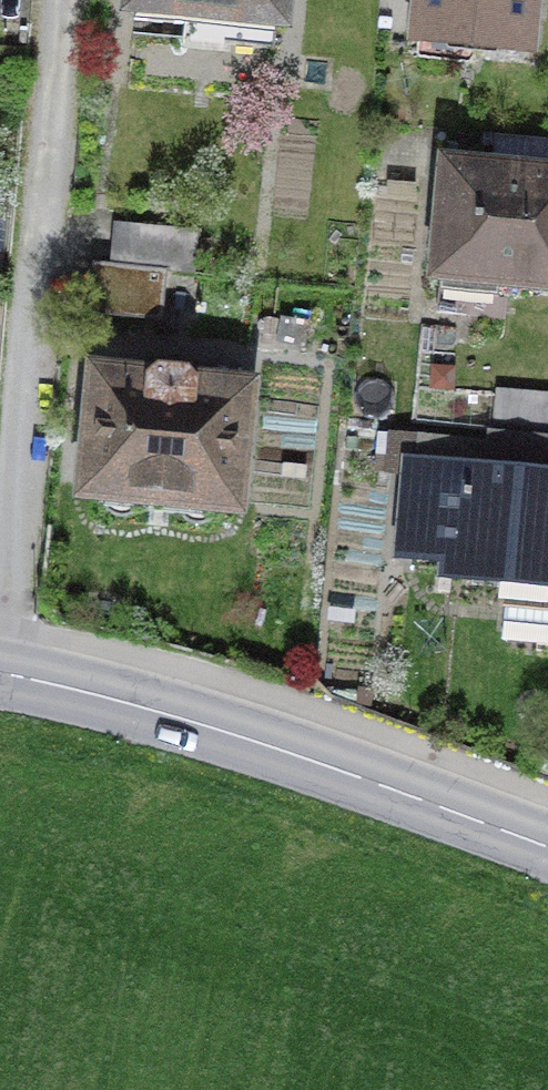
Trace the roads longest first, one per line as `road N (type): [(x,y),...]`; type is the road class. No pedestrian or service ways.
road 1 (residential): [(58,0),(5,675)]
road 2 (secondary): [(5,675),(260,746),(547,847)]

